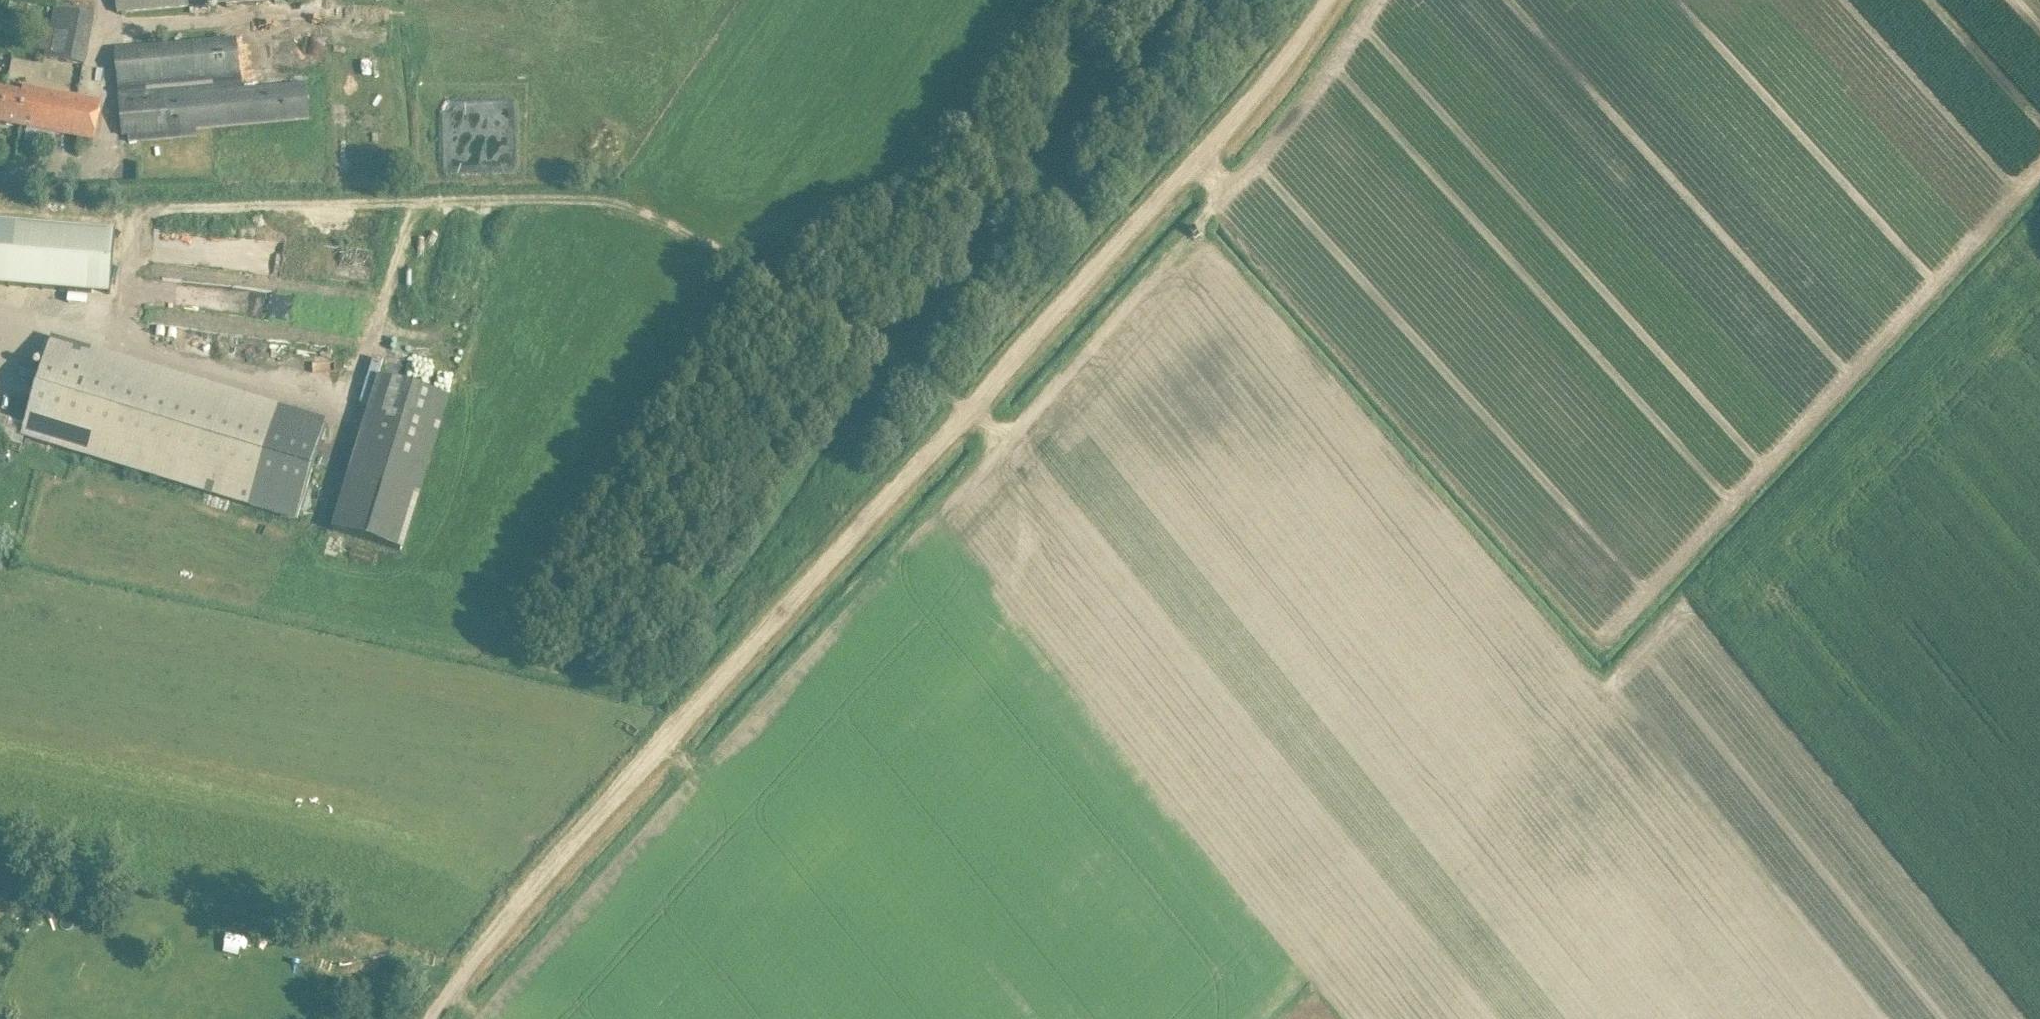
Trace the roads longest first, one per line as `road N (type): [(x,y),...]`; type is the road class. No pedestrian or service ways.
road 1 (track): [(435,1018),(684,722),(1199,167),(1326,0)]
road 2 (track): [(216,204),(608,198),(804,298),(978,402)]

